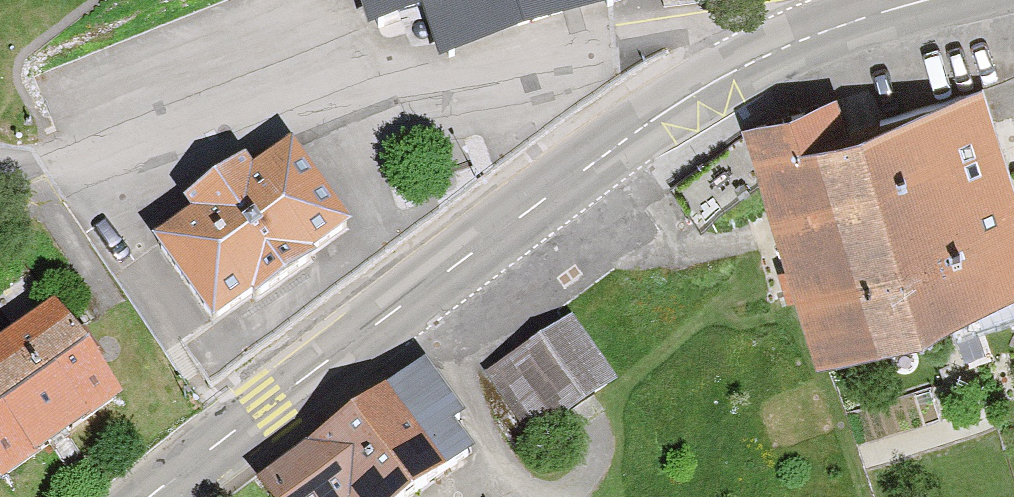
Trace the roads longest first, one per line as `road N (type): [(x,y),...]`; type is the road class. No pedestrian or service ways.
road 1 (residential): [(0,195),(266,112),(669,33),(735,29),(791,45)]
road 2 (secondary): [(791,45),(589,167),(168,496)]
road 3 (secondary): [(934,0),(791,45)]

